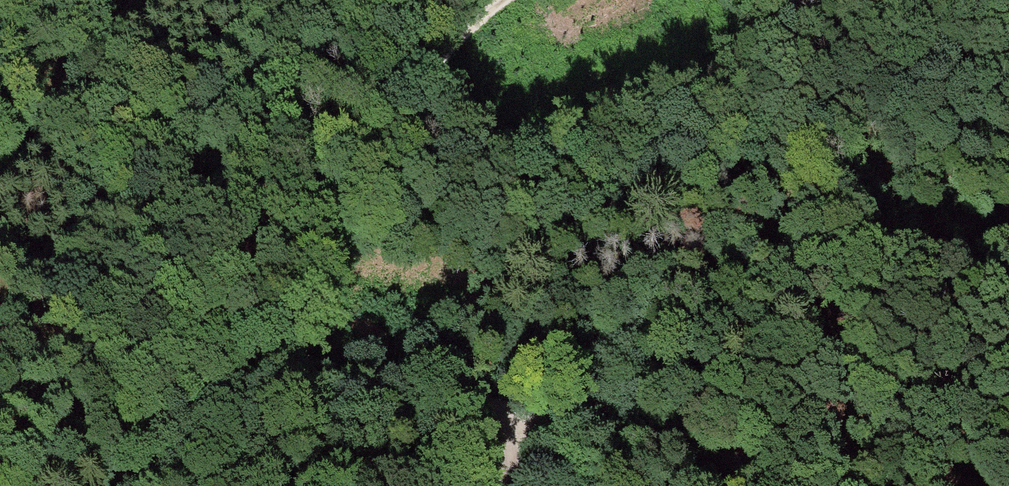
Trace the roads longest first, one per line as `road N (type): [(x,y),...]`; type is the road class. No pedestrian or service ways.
road 1 (track): [(504,438),(587,351),(673,304),(903,201),(1008,190)]
road 2 (track): [(505,0),(353,169),(237,329),(165,448)]
road 3 (track): [(502,485),(504,438),(475,402),(426,375),(365,367),(316,373),(264,394),(165,448),(117,485)]
road 4 (track): [(787,485),(696,457),(570,436),(504,438)]
road 5 (track): [(0,161),(135,0)]

